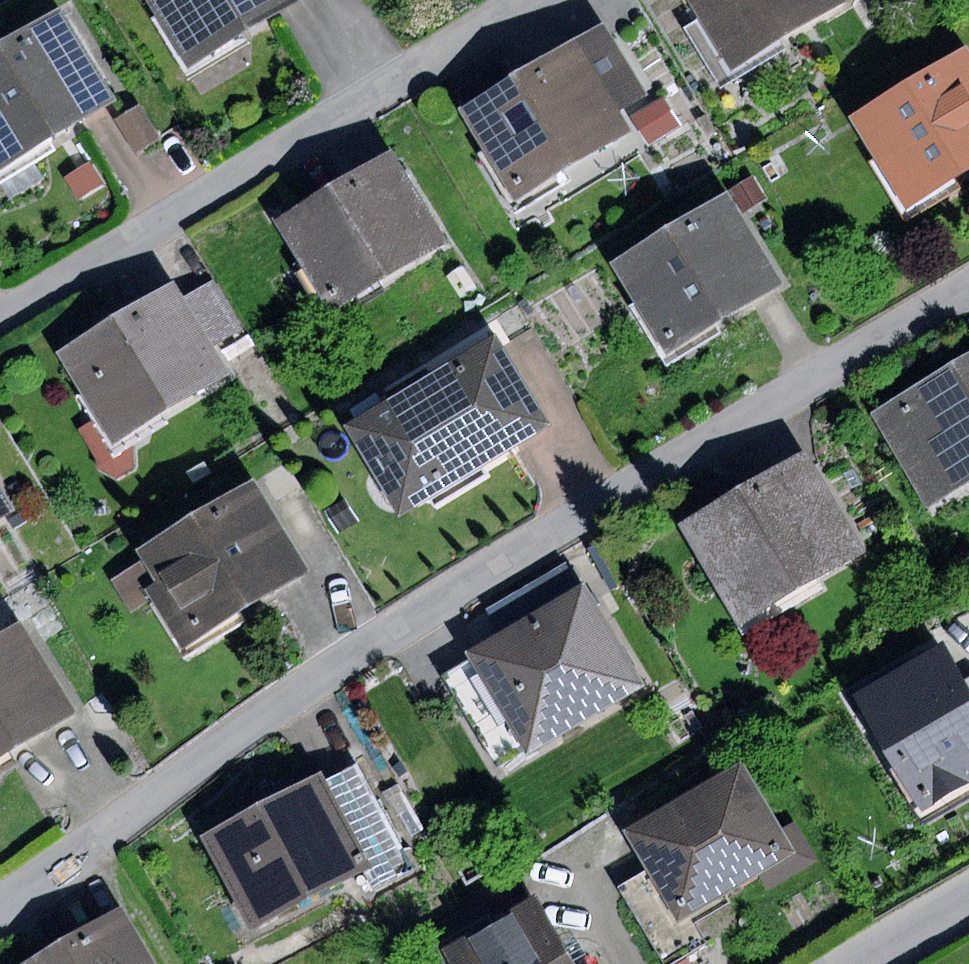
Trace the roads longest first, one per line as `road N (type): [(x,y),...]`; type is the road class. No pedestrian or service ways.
road 1 (residential): [(0,904),(432,604),(968,287)]
road 2 (residential): [(529,0),(0,314)]
road 3 (residential): [(851,963),(968,897)]

